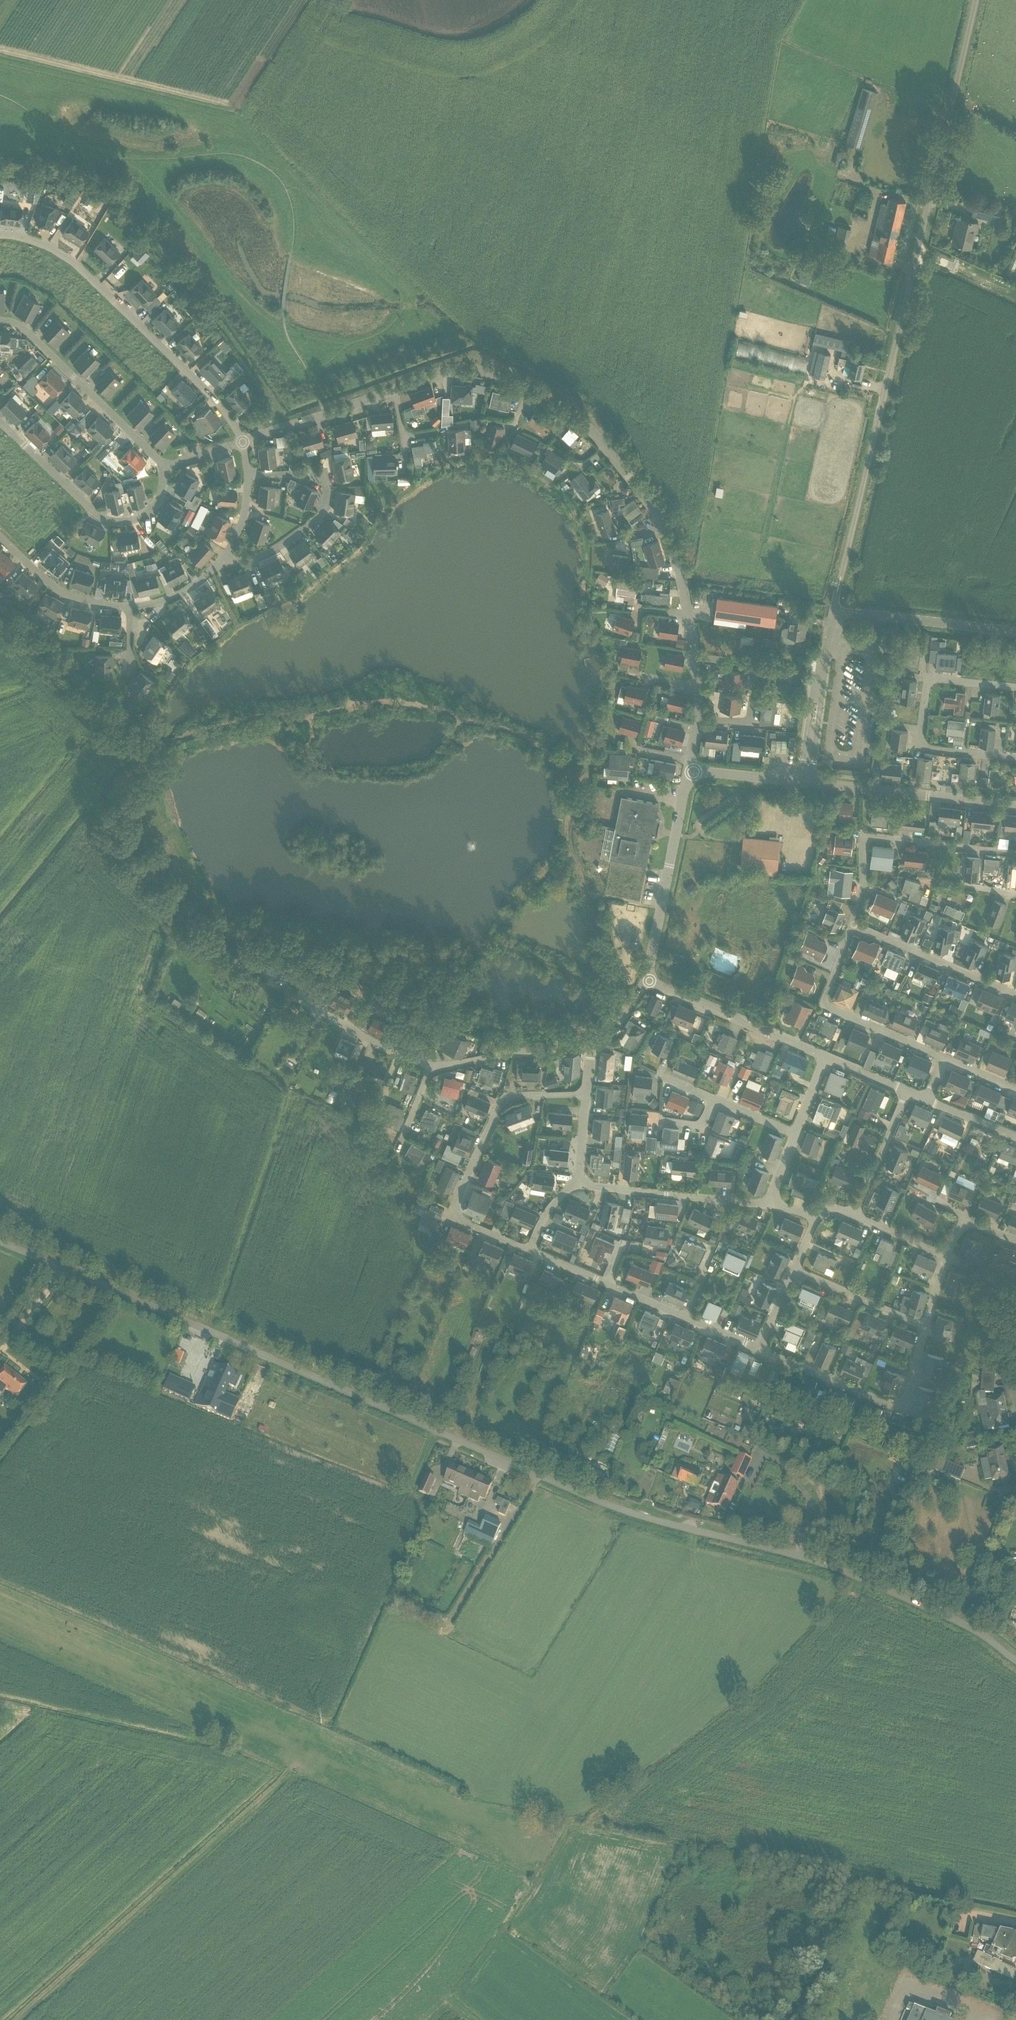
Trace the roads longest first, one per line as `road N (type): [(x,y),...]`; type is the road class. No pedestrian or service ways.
road 1 (unclassified): [(1015,1659),(870,1581),(633,1514),(0,1240)]
road 2 (unclassified): [(1015,632),(832,613),(975,0)]

